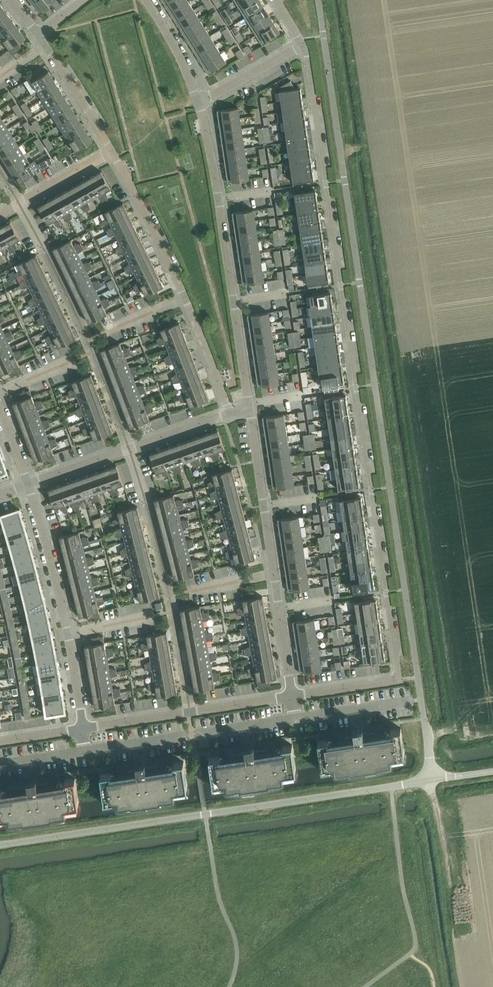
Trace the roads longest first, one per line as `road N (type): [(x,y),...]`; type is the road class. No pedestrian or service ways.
road 1 (residential): [(293,694),(399,680),(302,45)]
road 2 (unclassified): [(0,844),(432,779)]
road 3 (residential): [(248,404),(203,101)]
road 4 (residential): [(297,720),(86,752)]
road 5 (residential): [(83,730),(293,694)]
road 6 (residential): [(274,575),(248,404)]
road 7 (residential): [(180,300),(113,152)]
road 8 (residential): [(68,634),(23,485)]
road 9 (residential): [(113,152),(45,45)]
road 10 (residential): [(223,413),(180,300)]
road 11 (residential): [(293,694),(274,575)]

